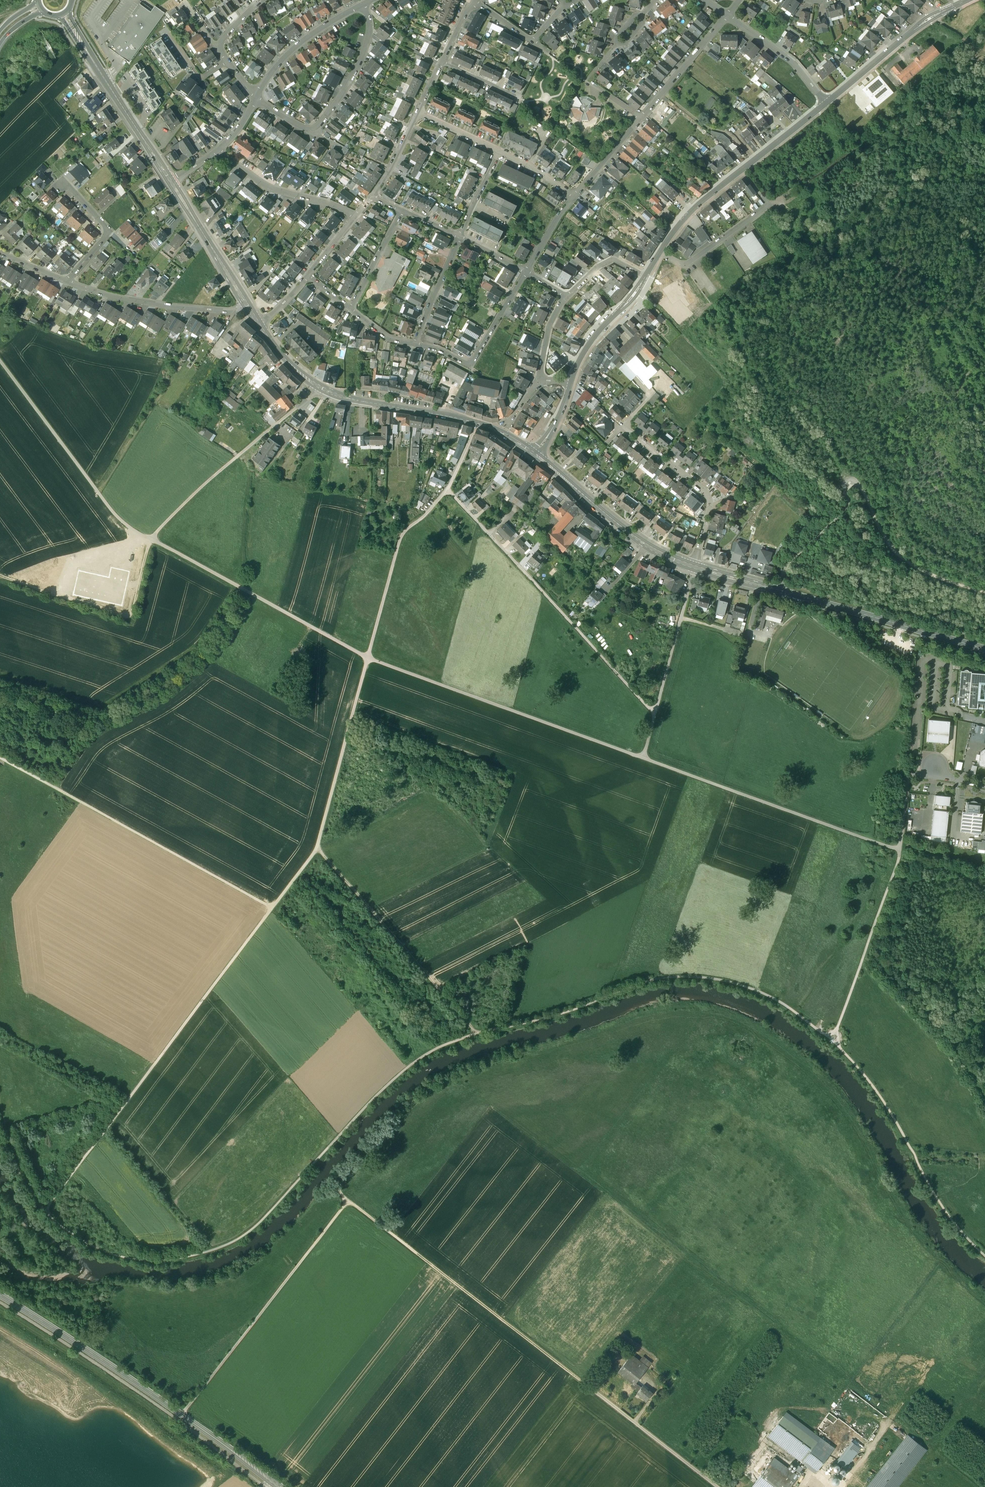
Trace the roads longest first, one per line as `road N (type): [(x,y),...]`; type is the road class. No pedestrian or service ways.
road 1 (track): [(935,766),(907,782),(899,849),(368,658),(126,525),(0,359)]
road 2 (track): [(477,1037),(557,1019),(662,981),(753,991),(798,1014),(856,1063),(942,1203),(984,1255)]
road 3 (track): [(353,1204),(344,1191),(349,1180),(437,1091),(464,1085),(741,1300)]
road 4 (track): [(51,1216),(131,1261),(181,1262),(224,1251),(266,1224),(416,1066),(477,1037)]
road 5 (track): [(448,490),(402,534),(317,847)]
road 6 (track): [(51,1216),(277,910)]
road 7 (track): [(237,456),(155,535),(132,619),(0,579)]
road 8 (secondary): [(279,1486),(0,1295)]
road 9 (track): [(781,591),(789,562),(848,510),(852,480),(908,563),(984,593)]
road 10 (track): [(277,910),(0,758)]
road 11 (track): [(984,1486),(741,1300)]
road 12 (secondary): [(984,650),(695,565)]
road 13 (track): [(580,1379),(353,1204)]
road 14 (track): [(353,1204),(181,1414)]
road 15 (tertiary): [(645,275),(683,218),(827,103)]
road 16 (track): [(317,847),(477,1037)]
road 17 (secondary): [(475,423),(322,389),(289,364),(260,325)]
road 18 (residential): [(256,98),(315,133),(361,61),(370,27),(364,2)]
road 19 (track): [(836,1044),(897,876),(899,849)]
road 20 (secondary): [(172,182),(64,13)]
road 21 (secondary): [(695,565),(619,526),(536,455)]
road 22 (residential): [(248,306),(182,308),(68,280)]
road 23 (residential): [(695,565),(708,495),(623,425)]
road 24 (tertiary): [(827,103),(929,19),(967,0)]
road 25 (residential): [(526,272),(470,364),(415,344)]
road 26 (residential): [(217,151),(271,189),(356,216)]
road 27 (residential): [(256,98),(292,48),(364,2)]
road 28 (track): [(682,617),(643,758)]
road 29 (secondary): [(248,306),(172,182)]
road 30 (residential): [(727,16),(642,121)]
road 31 (tertiary): [(570,386),(589,345),(645,275)]
road 32 (residential): [(727,16),(793,62),(827,103)]

